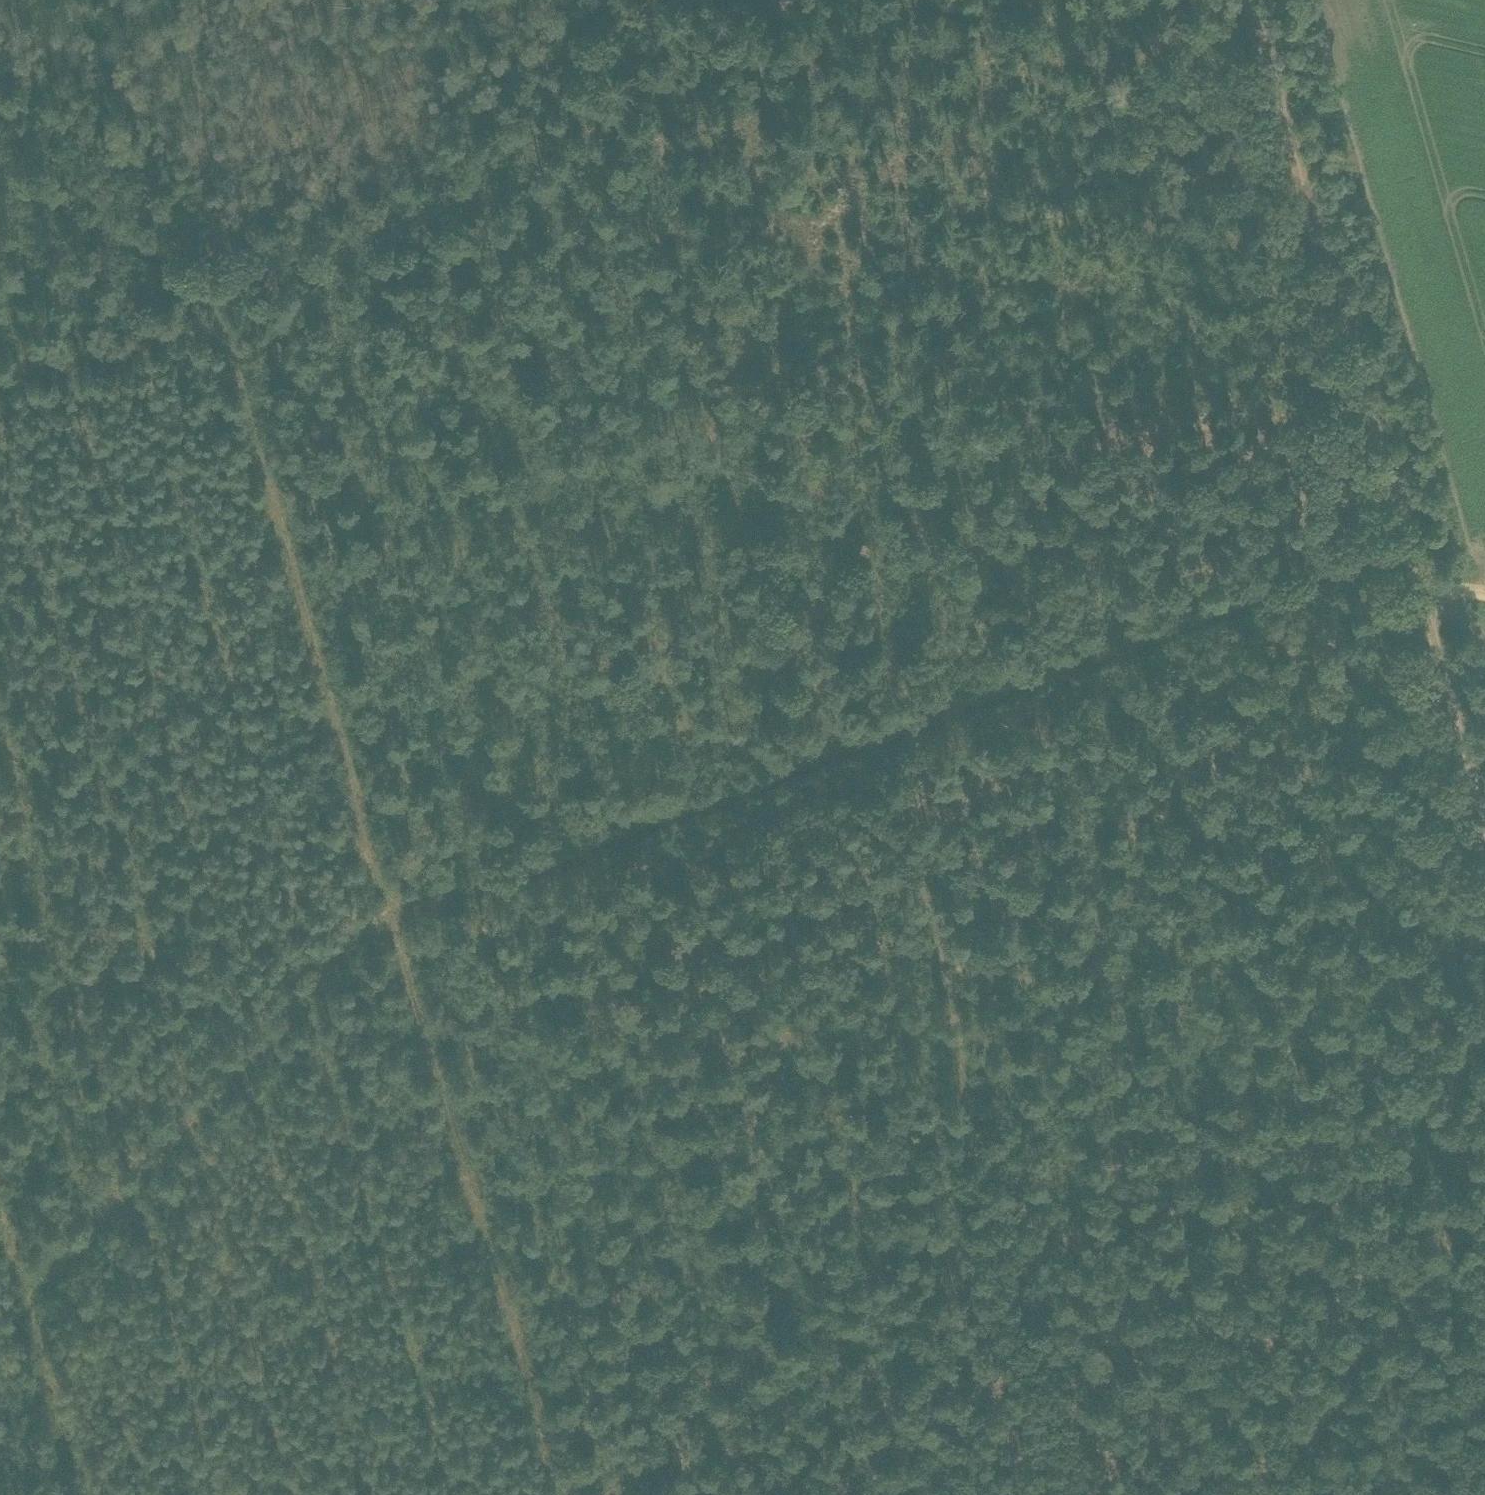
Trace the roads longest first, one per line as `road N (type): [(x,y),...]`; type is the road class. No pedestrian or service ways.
road 1 (track): [(1419,580),(1254,0)]
road 2 (track): [(1484,813),(1419,580)]

